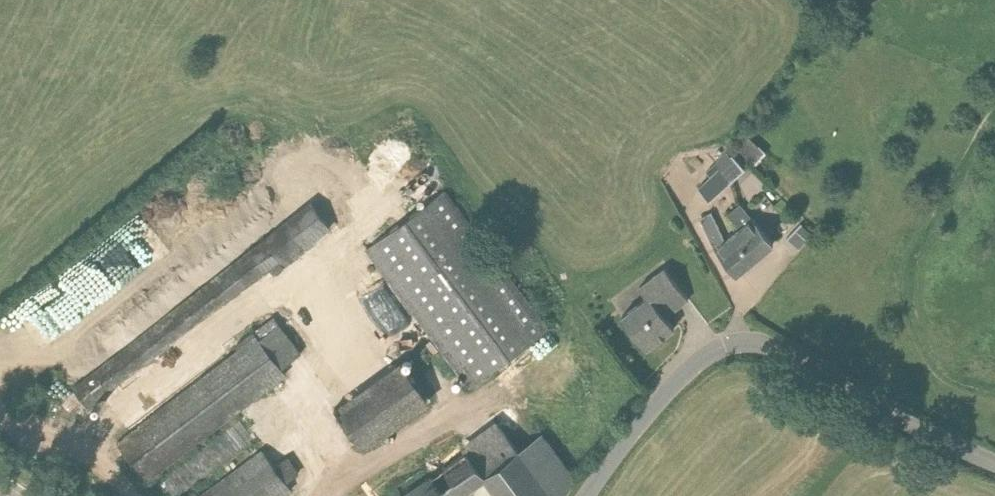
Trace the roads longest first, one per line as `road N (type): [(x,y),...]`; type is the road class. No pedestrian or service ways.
road 1 (unclassified): [(587,495),(681,376),(711,351),(743,341),(771,347),(994,463)]

